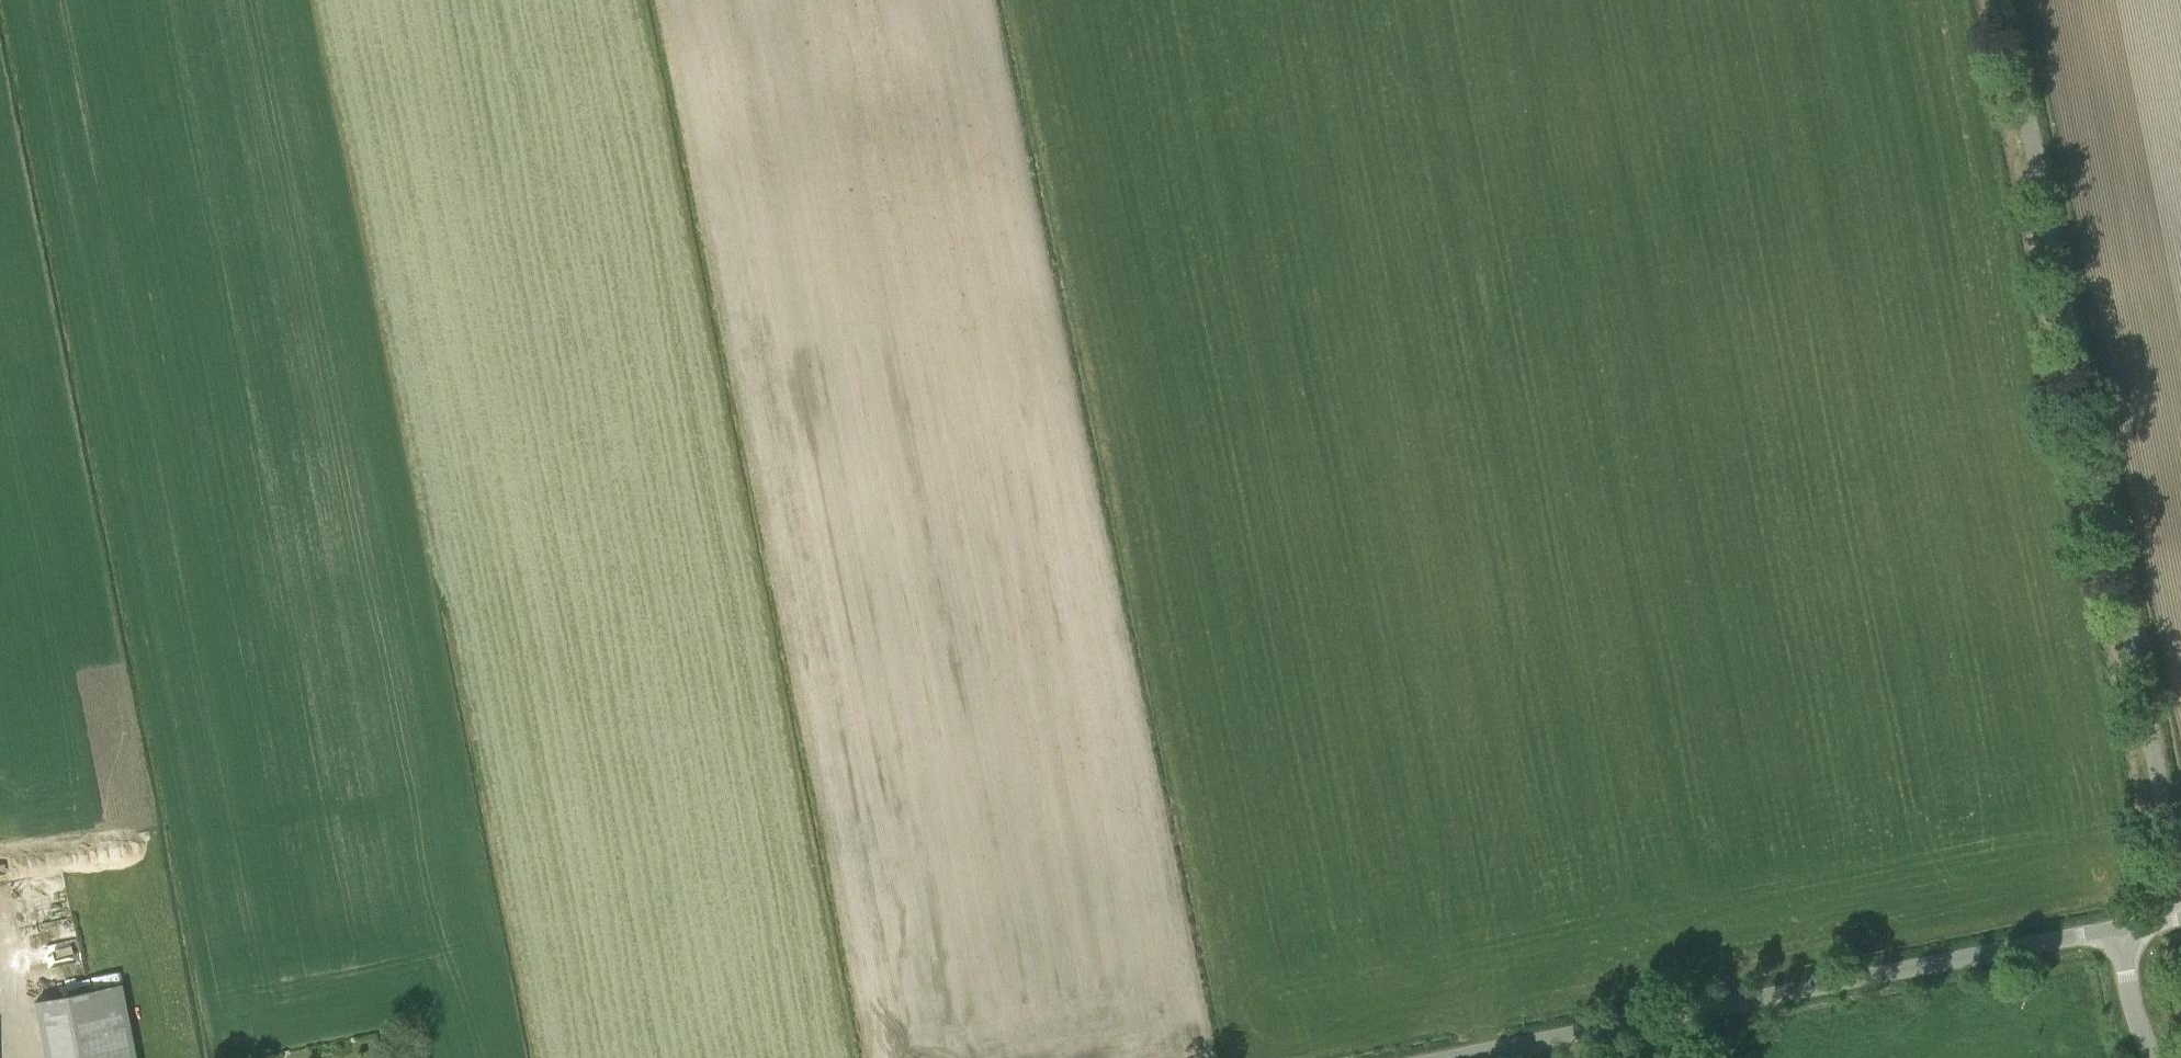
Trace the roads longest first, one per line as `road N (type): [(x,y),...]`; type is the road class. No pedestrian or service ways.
road 1 (unclassified): [(2180,899),(2000,0)]
road 2 (unclassified): [(1425,1057),(2118,930)]
road 3 (unclassified): [(2156,1057),(2131,1002),(2118,930)]

